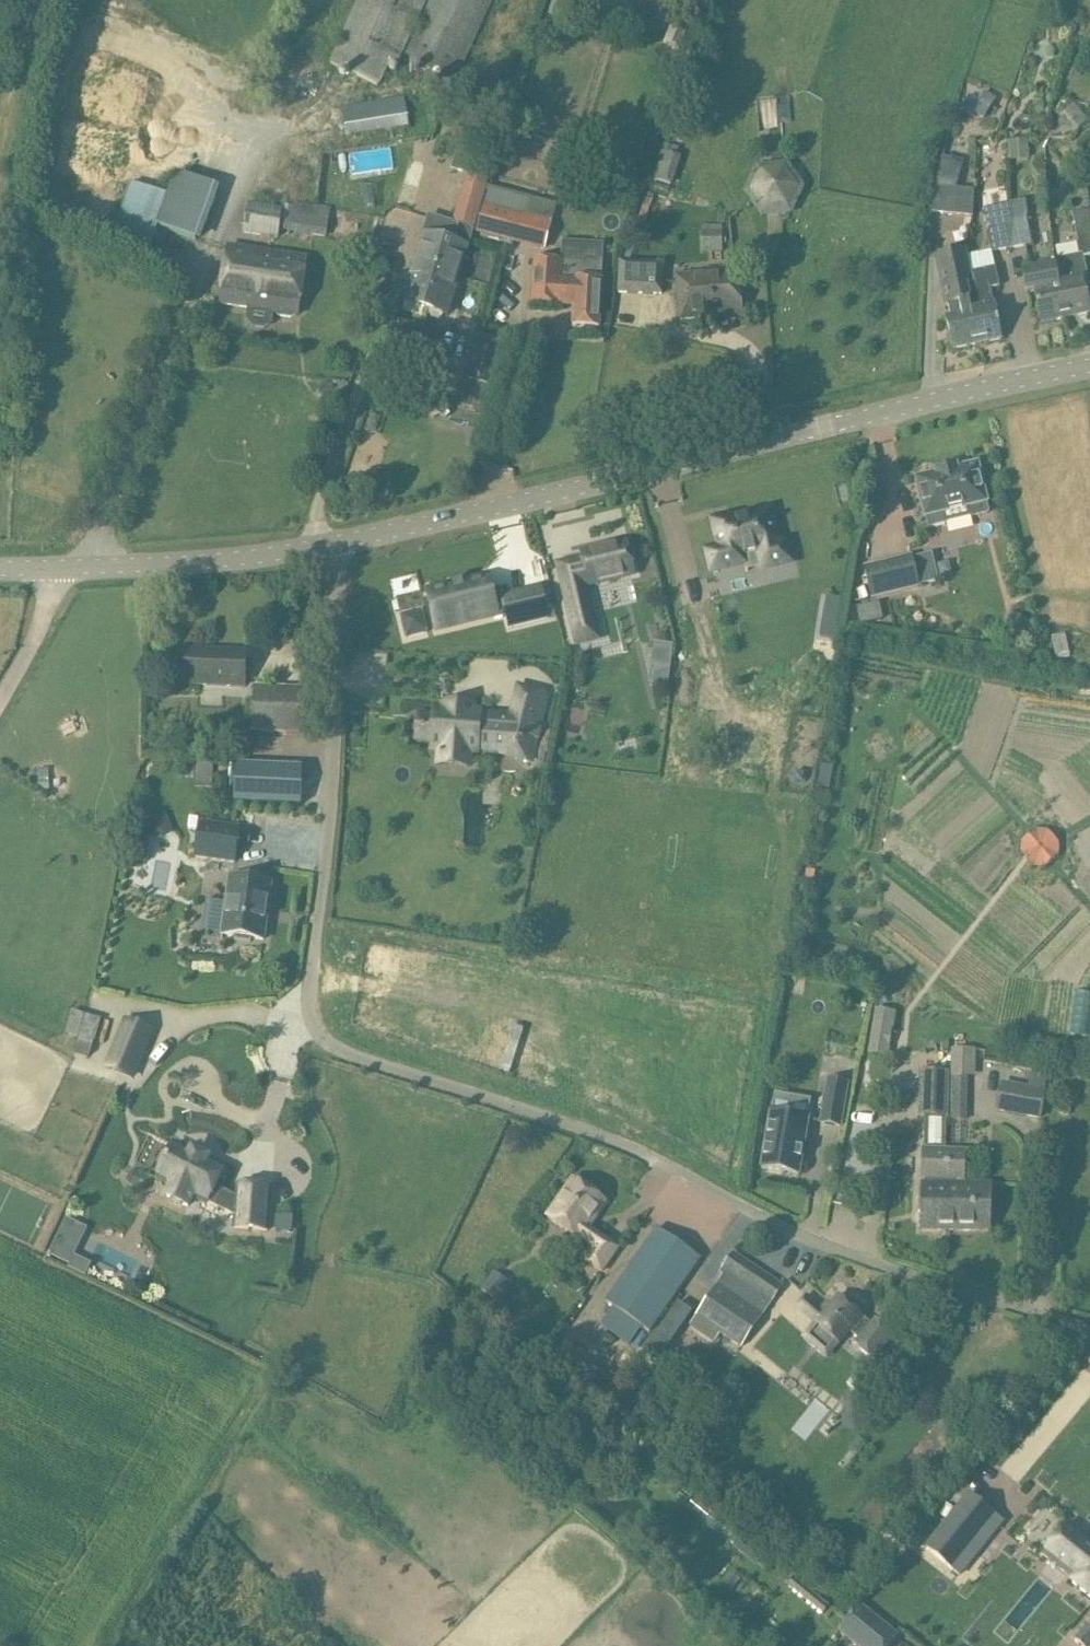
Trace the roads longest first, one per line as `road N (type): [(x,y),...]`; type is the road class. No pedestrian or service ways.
road 1 (unclassified): [(1089,1328),(834,1249),(631,1145),(333,1047),(313,1011),(312,992),(338,710),(339,544)]
road 2 (unclassified): [(339,544),(1089,368)]
road 3 (unclassified): [(57,568),(194,563),(339,544)]
road 4 (residential): [(57,568),(47,615),(0,702)]

